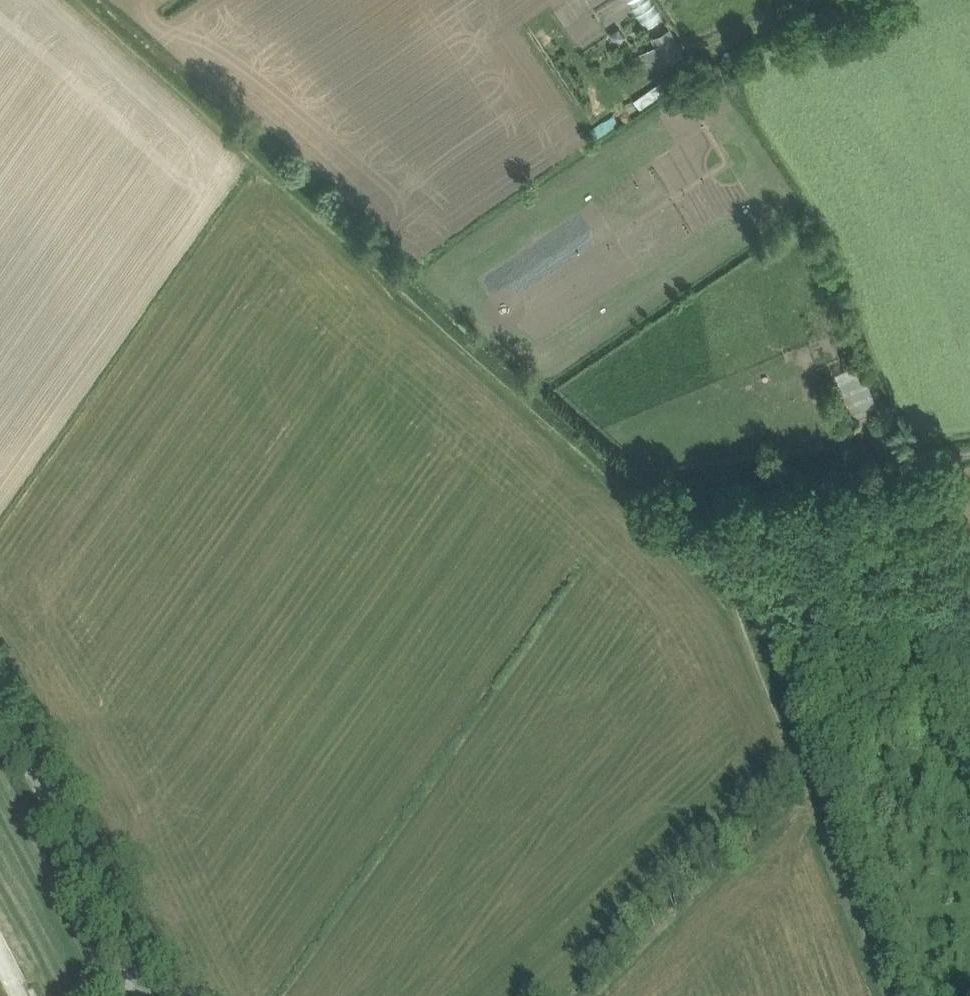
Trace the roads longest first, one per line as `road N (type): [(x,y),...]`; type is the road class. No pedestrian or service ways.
road 1 (track): [(969,433),(631,481)]
road 2 (unclassified): [(149,995),(0,711)]

